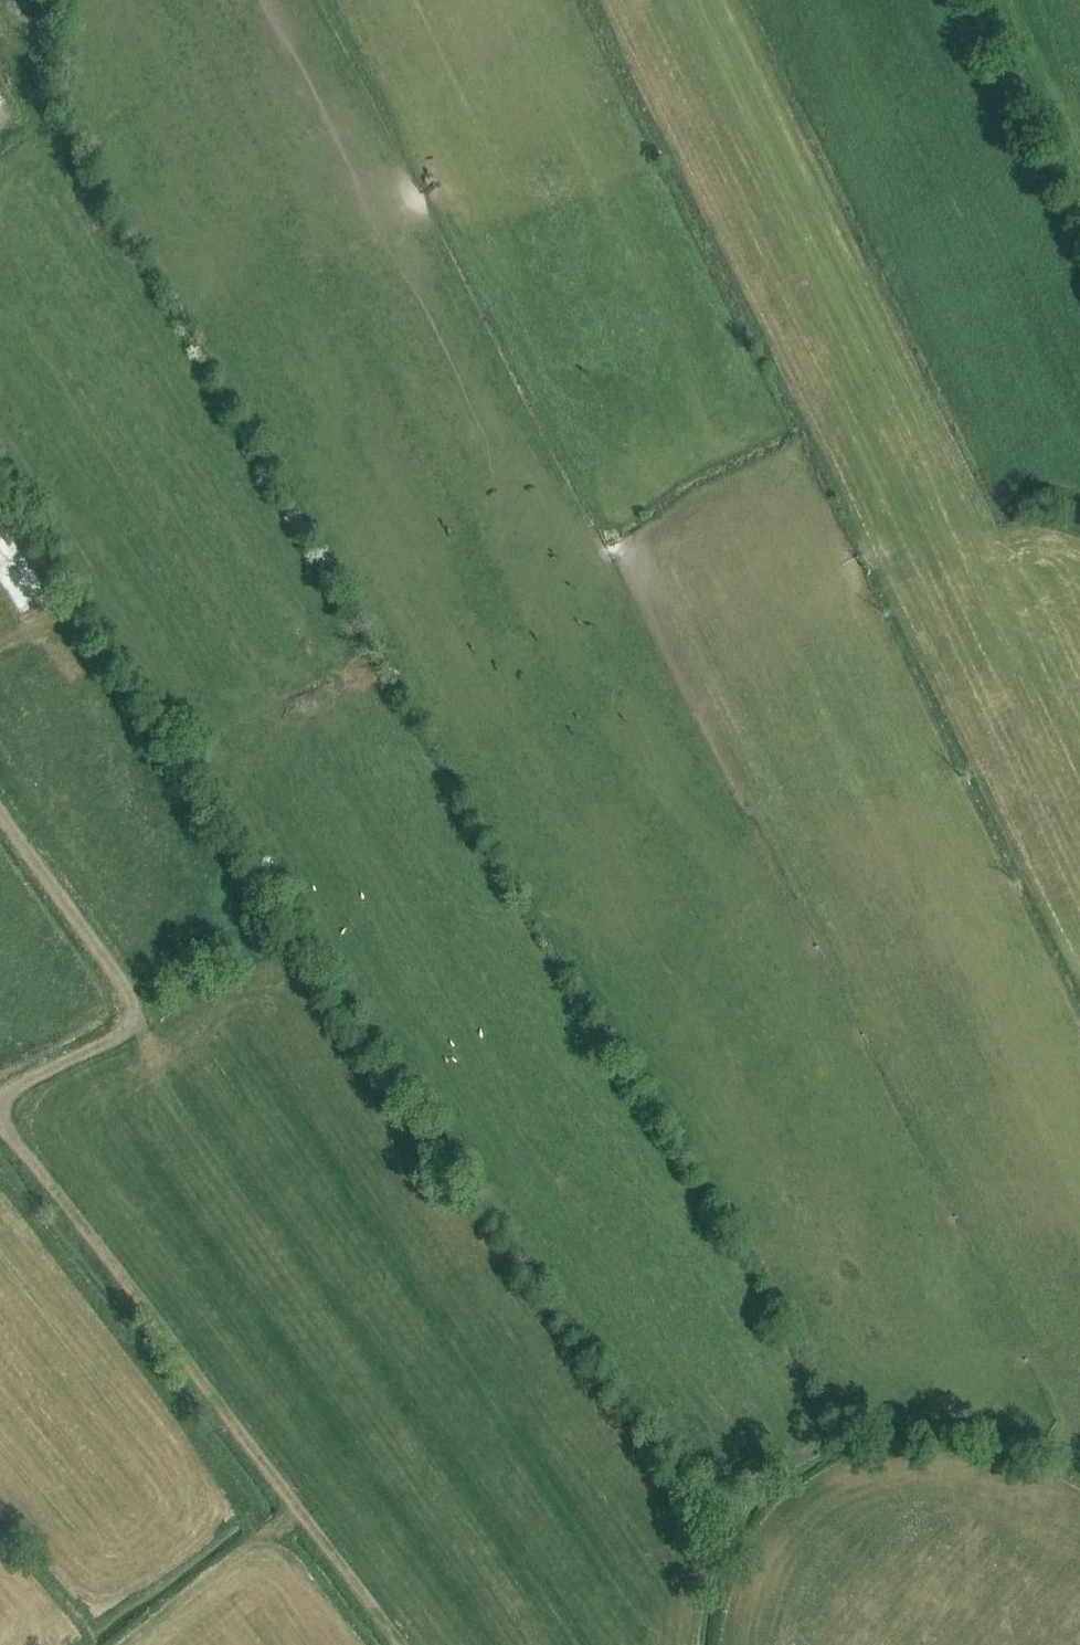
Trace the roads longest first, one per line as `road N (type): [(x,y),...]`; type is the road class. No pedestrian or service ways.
road 1 (track): [(0,812),(128,989),(132,1011),(121,1034),(9,1092),(1,1110),(6,1130),(404,1644)]
road 2 (track): [(112,1644),(295,1504)]

